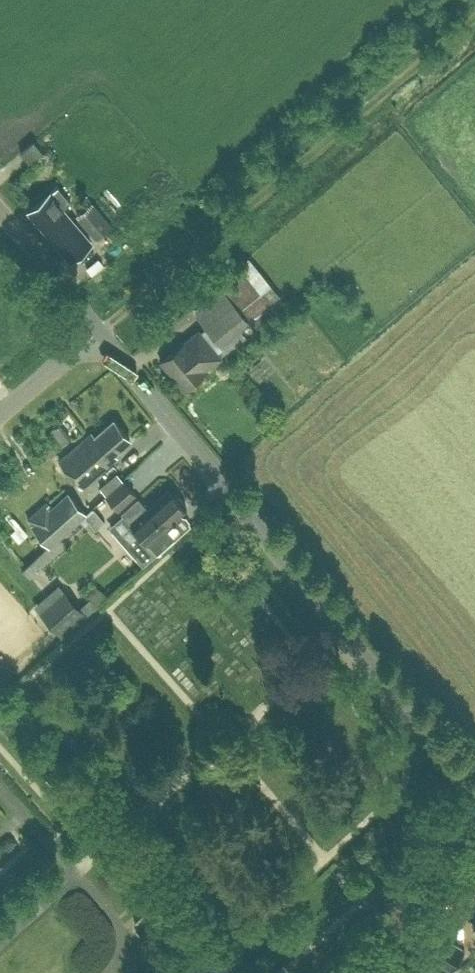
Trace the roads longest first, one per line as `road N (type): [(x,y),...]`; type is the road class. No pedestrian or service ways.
road 1 (unclassified): [(474,785),(100,335)]
road 2 (track): [(474,14),(100,335)]
road 3 (unclassified): [(373,972),(474,817)]
road 4 (unclassified): [(100,335),(0,213)]
road 5 (unclassified): [(0,422),(100,335)]

